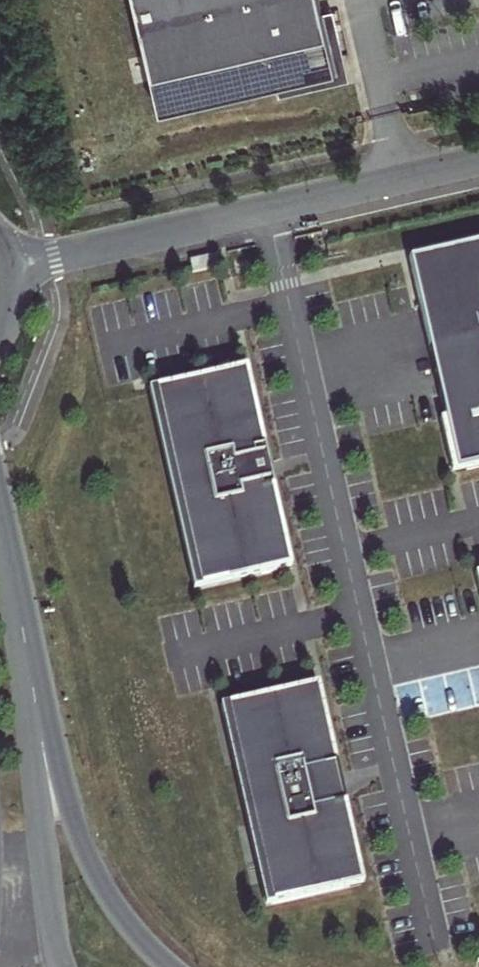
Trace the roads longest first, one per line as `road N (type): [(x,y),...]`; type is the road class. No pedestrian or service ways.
road 1 (residential): [(12,266),(478,162)]
road 2 (motorway): [(173,966),(126,918),(94,869),(37,731)]
road 3 (residential): [(61,966),(37,731)]
road 4 (residential): [(37,731),(0,502)]

